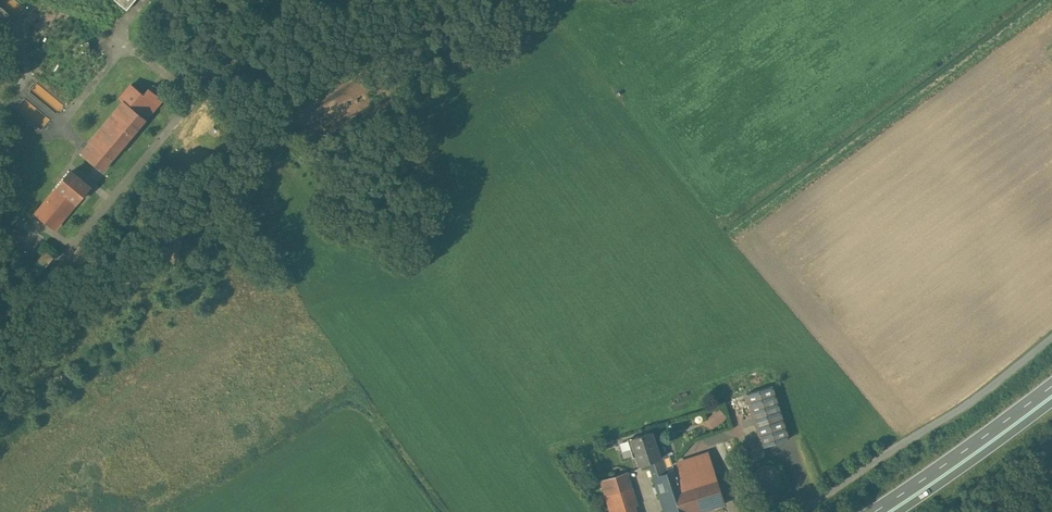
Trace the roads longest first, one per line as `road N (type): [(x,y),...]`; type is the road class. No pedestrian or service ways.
road 1 (unclassified): [(1051,336),(803,511)]
road 2 (trunk): [(1051,379),(866,511)]
road 3 (trunk): [(897,511),(1051,402)]

